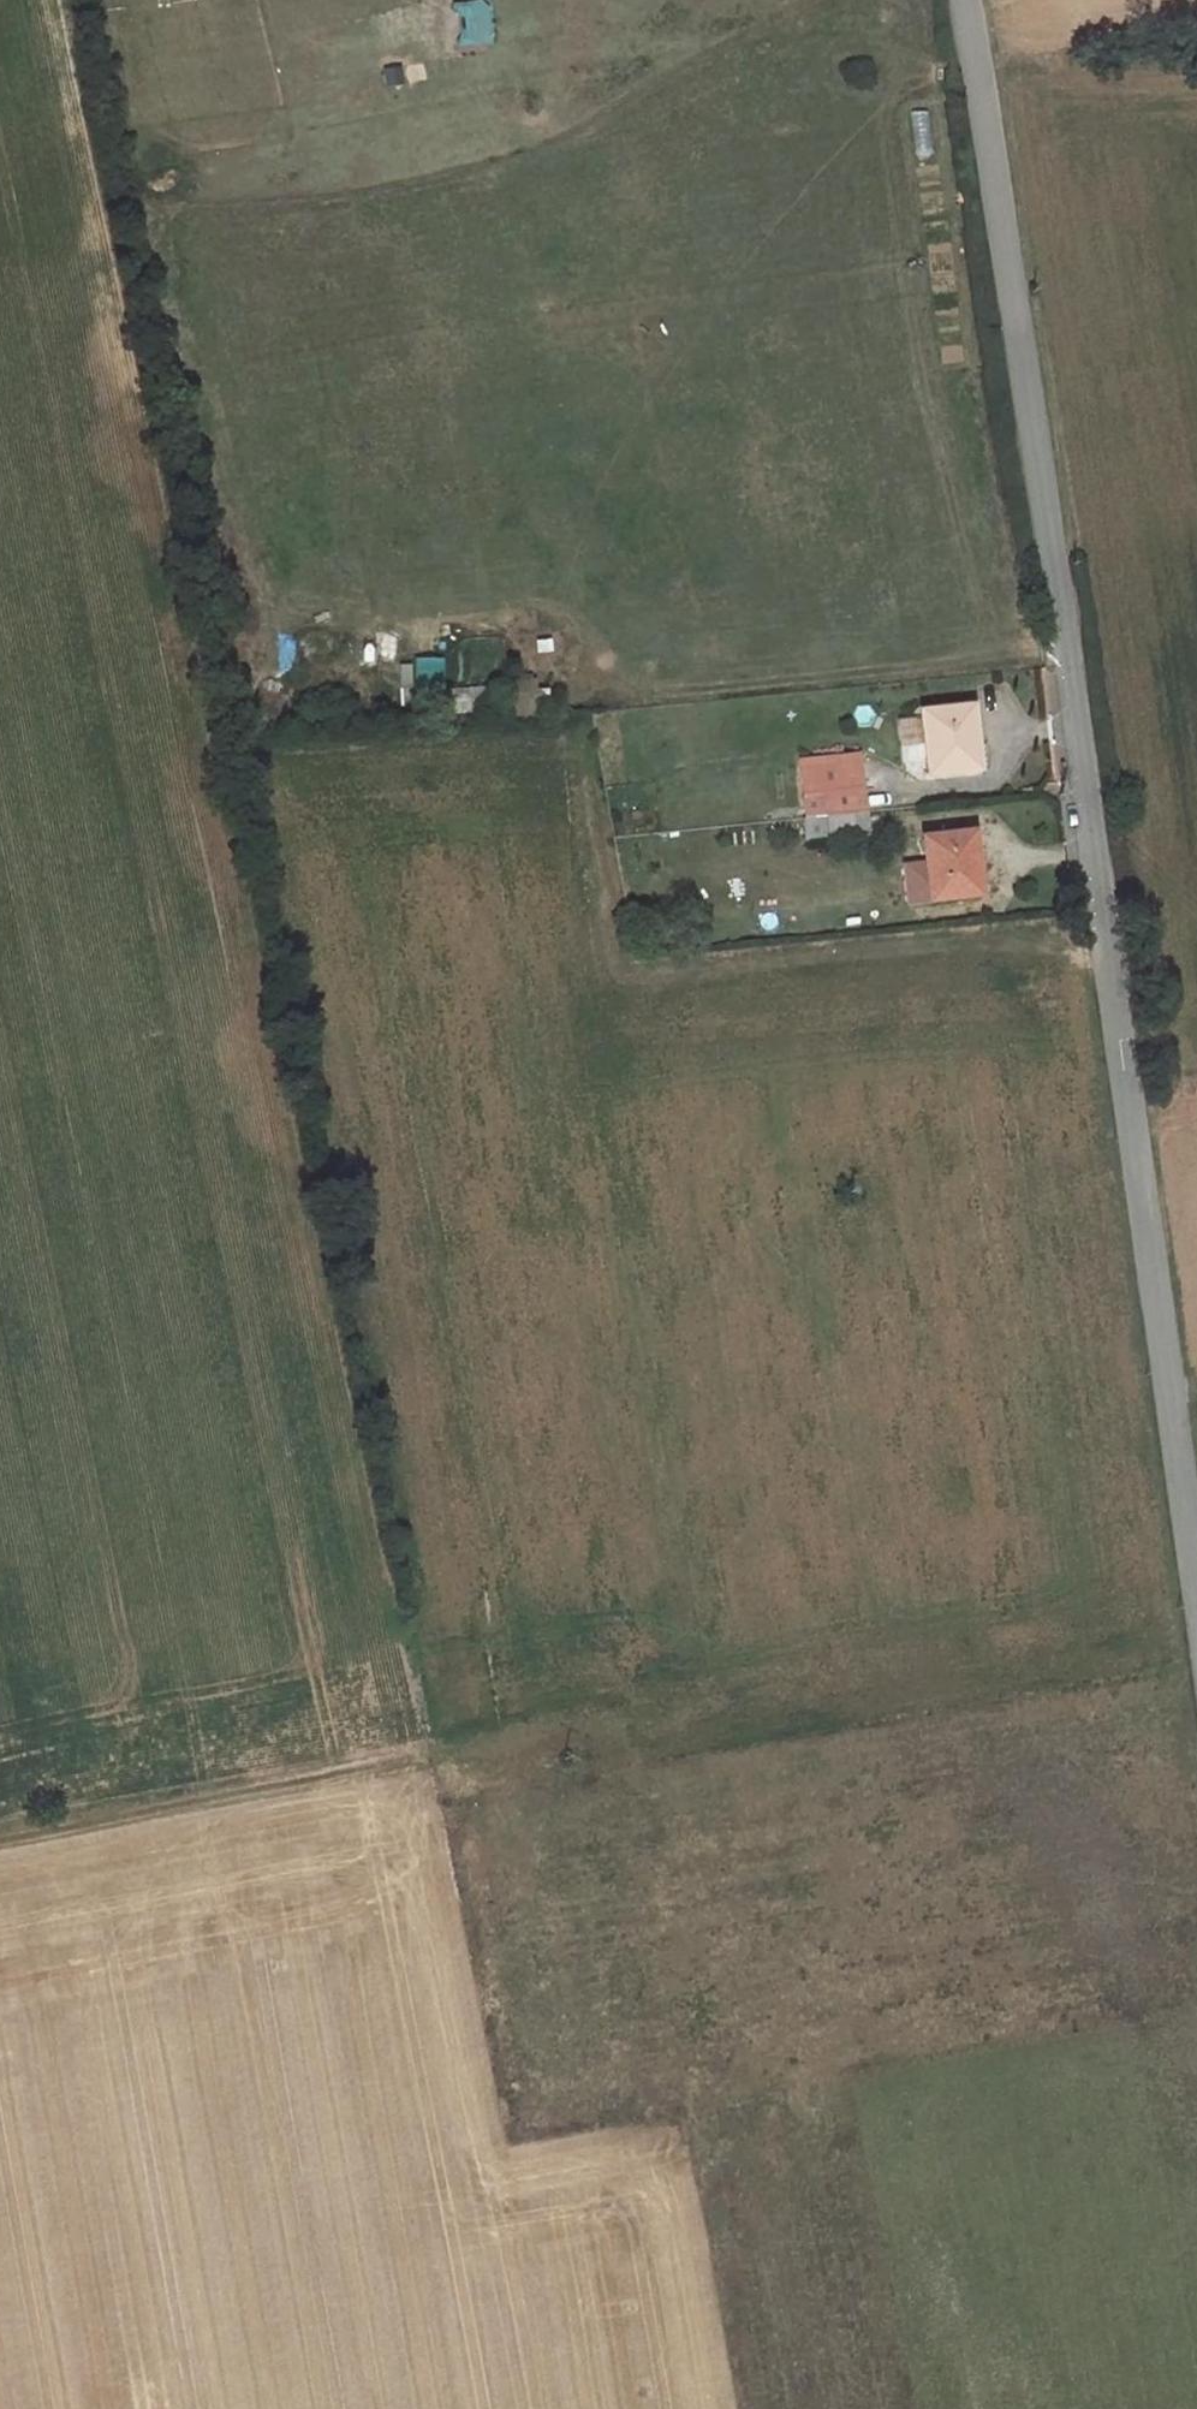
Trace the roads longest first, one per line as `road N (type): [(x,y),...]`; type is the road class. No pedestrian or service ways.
road 1 (unclassified): [(949,0),(1196,1584)]

